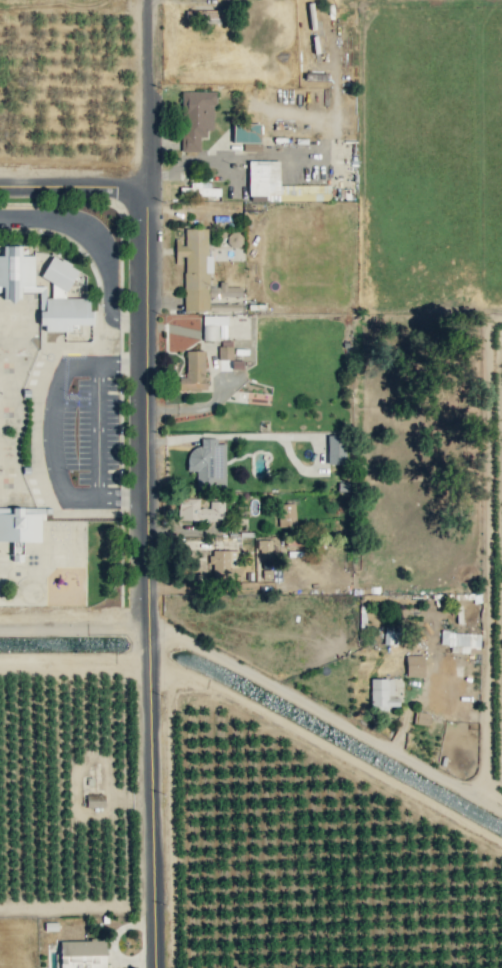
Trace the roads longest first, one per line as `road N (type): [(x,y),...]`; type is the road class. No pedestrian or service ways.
road 1 (residential): [(159,967),(141,0)]
road 2 (residential): [(0,617),(151,615)]
road 3 (residential): [(144,178),(0,177)]

